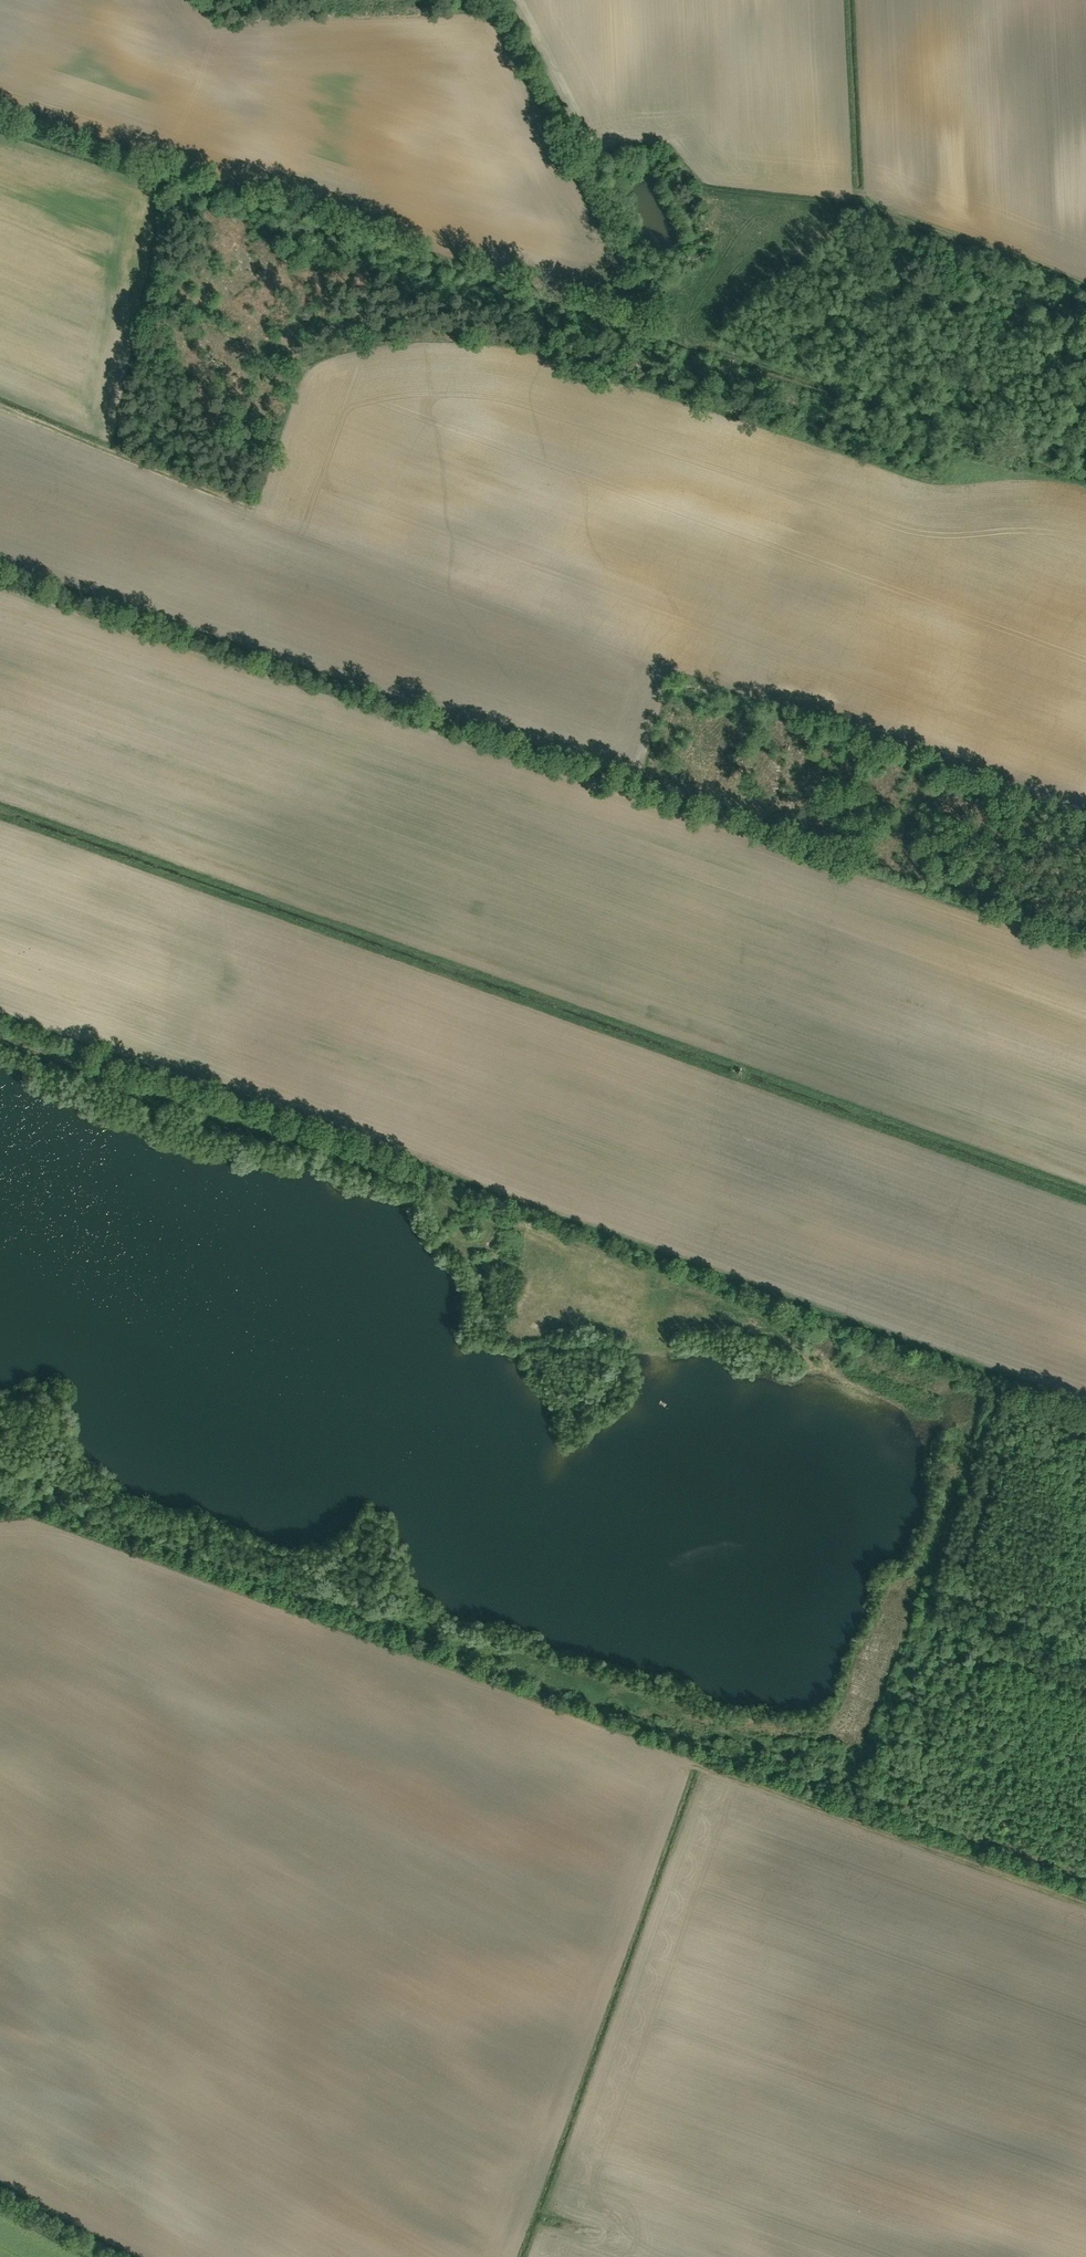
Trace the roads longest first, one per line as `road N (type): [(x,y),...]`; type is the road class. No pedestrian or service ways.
road 1 (track): [(1085,812),(261,510),(0,406)]
road 2 (track): [(573,1250),(410,1180),(0,1036)]
road 3 (track): [(1085,1893),(691,1755)]

